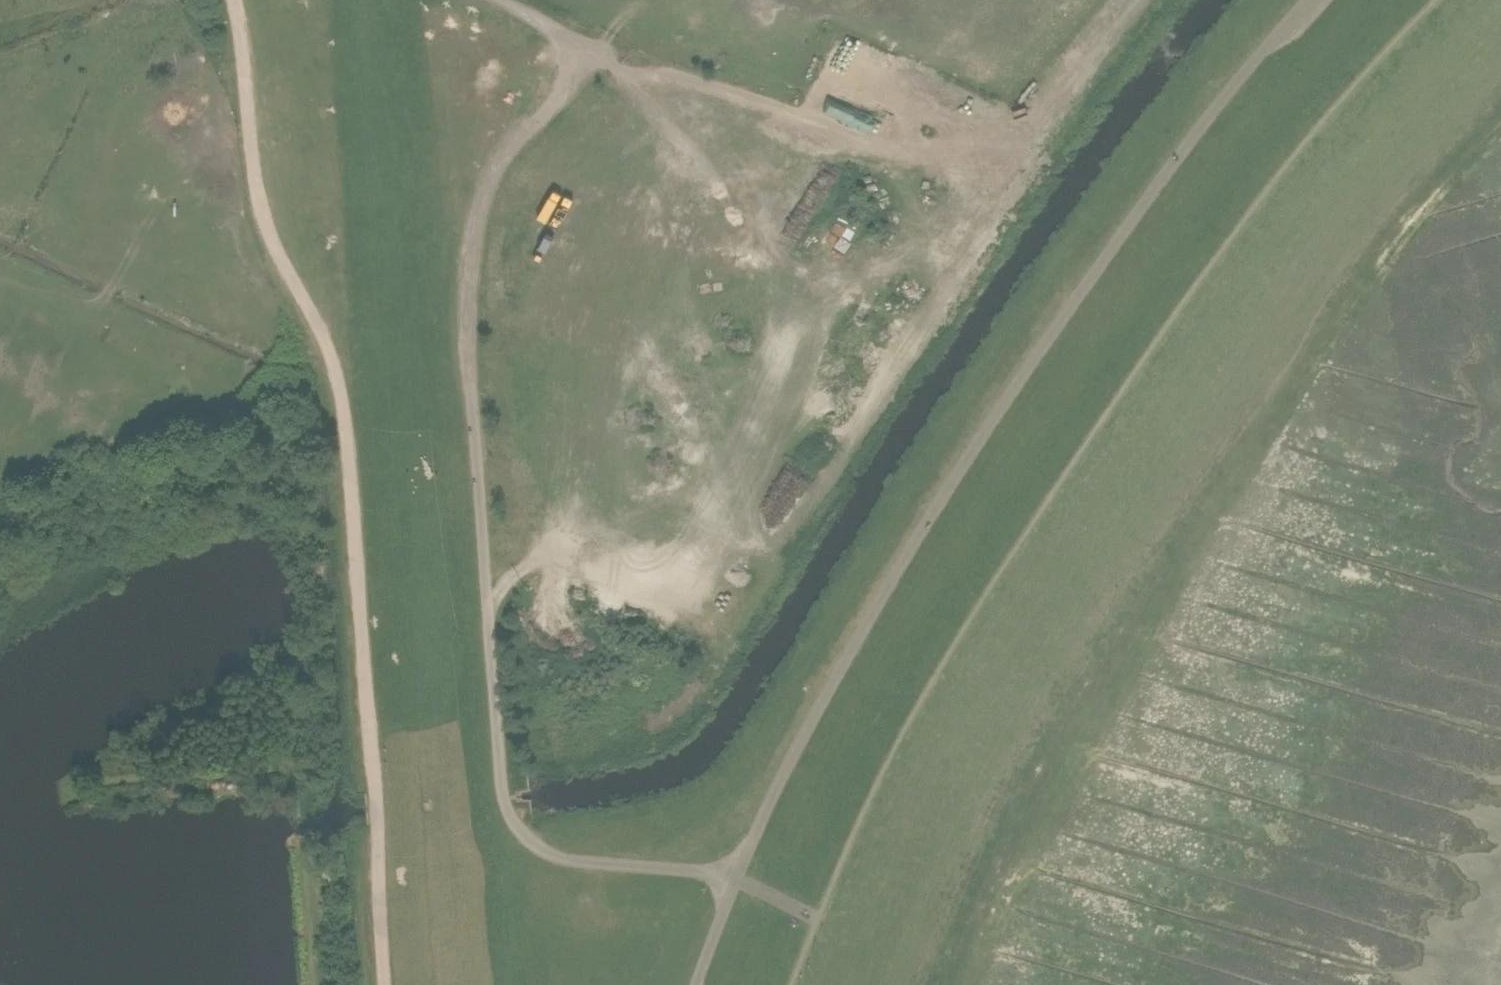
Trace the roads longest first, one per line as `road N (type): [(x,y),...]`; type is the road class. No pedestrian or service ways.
road 1 (track): [(1315,0),(1157,189),(957,481),(725,883),(695,984)]
road 2 (track): [(725,883),(554,868),(518,842),(502,817),(472,437),(470,266),(485,200),(507,155),(571,98),(582,55),(482,0)]
road 3 (track): [(234,0),(261,191),(284,259),(331,347),(350,427),(389,984)]
road 4 (track): [(1093,0),(998,138),(884,154),(582,55)]

